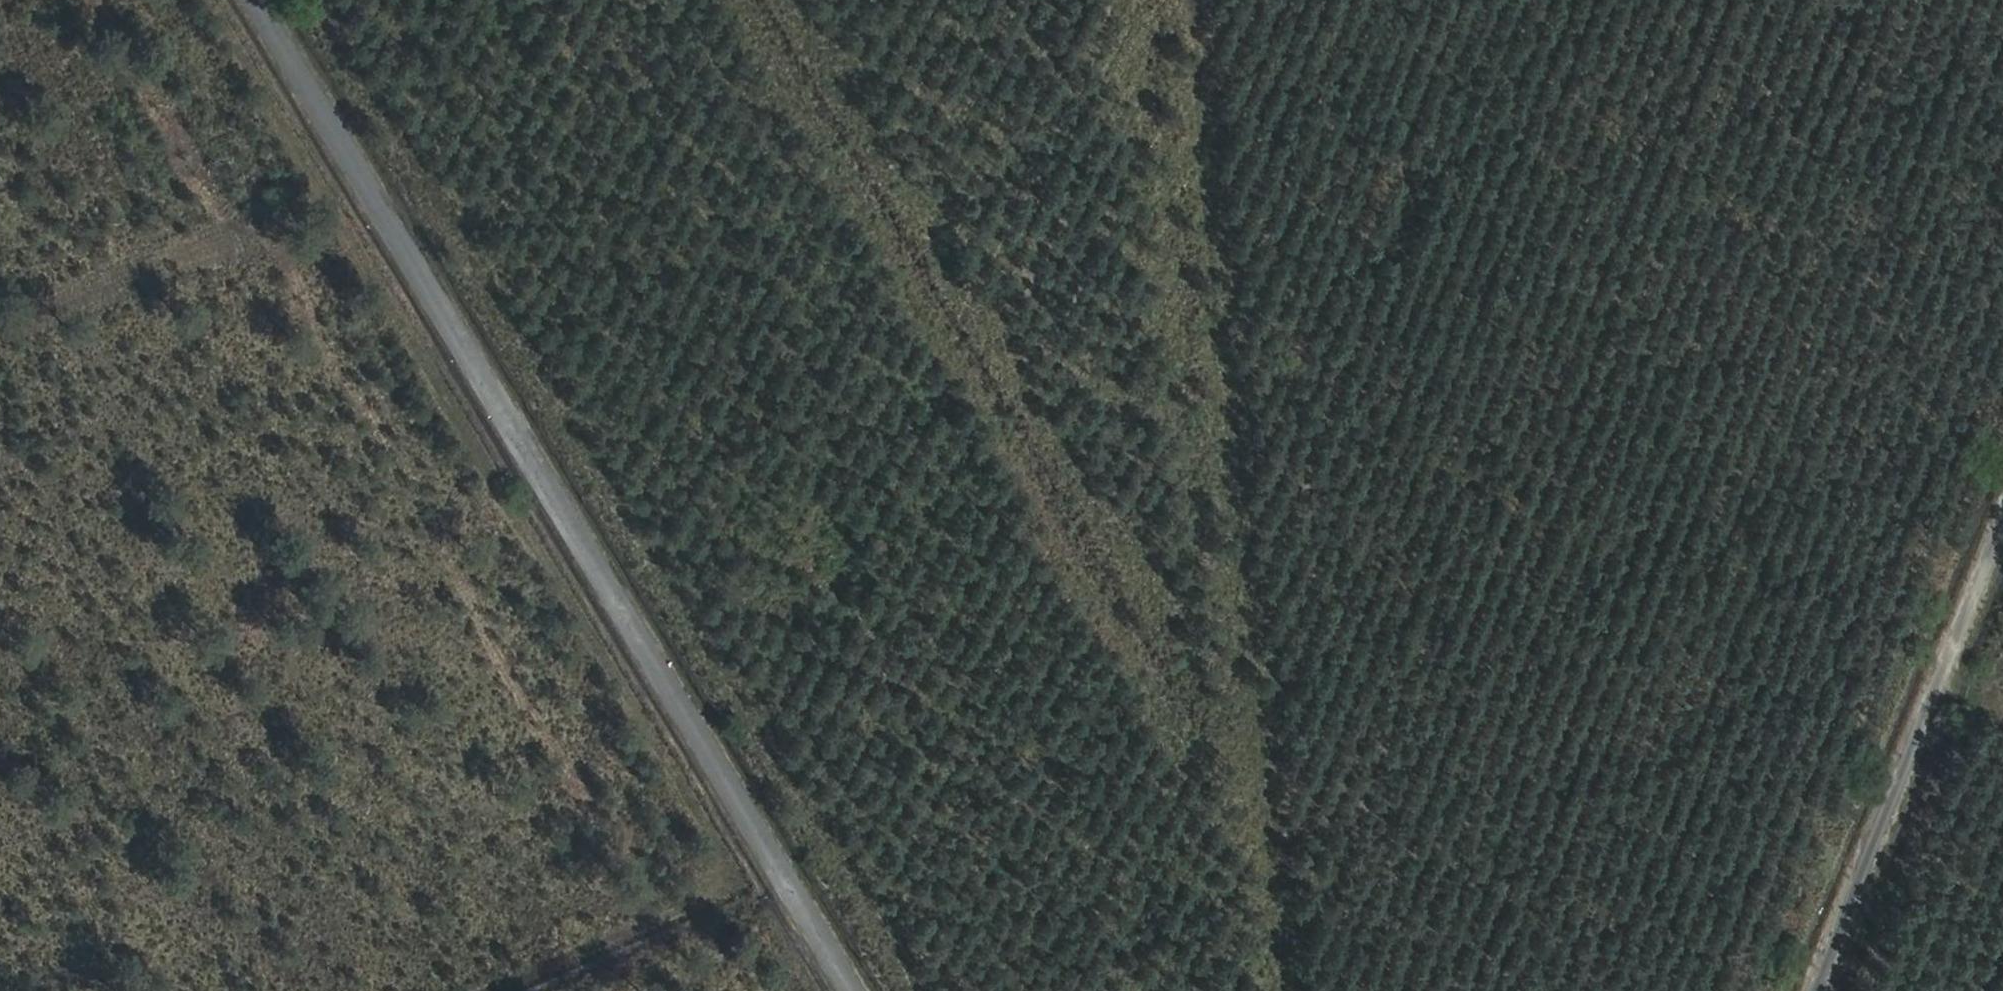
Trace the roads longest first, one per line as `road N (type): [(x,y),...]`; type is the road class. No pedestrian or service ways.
road 1 (unclassified): [(259,0),(858,990)]
road 2 (unclassified): [(1827,990),(2002,556)]

